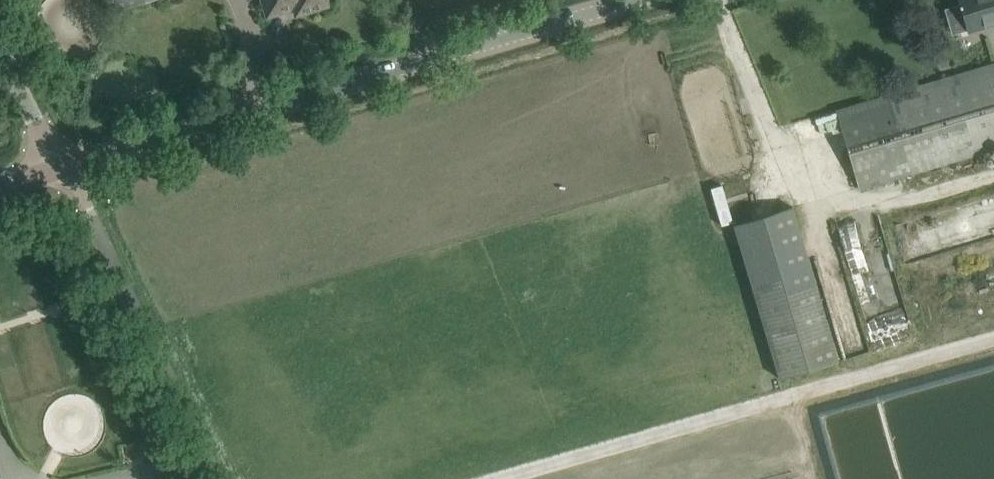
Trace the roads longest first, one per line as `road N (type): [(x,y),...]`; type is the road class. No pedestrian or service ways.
road 1 (tertiary): [(67,165),(639,0)]
road 2 (track): [(993,179),(896,205),(804,195),(770,151),(718,0)]
road 3 (unclassified): [(217,478),(67,165)]
road 4 (unclassified): [(67,165),(33,119),(0,48)]

